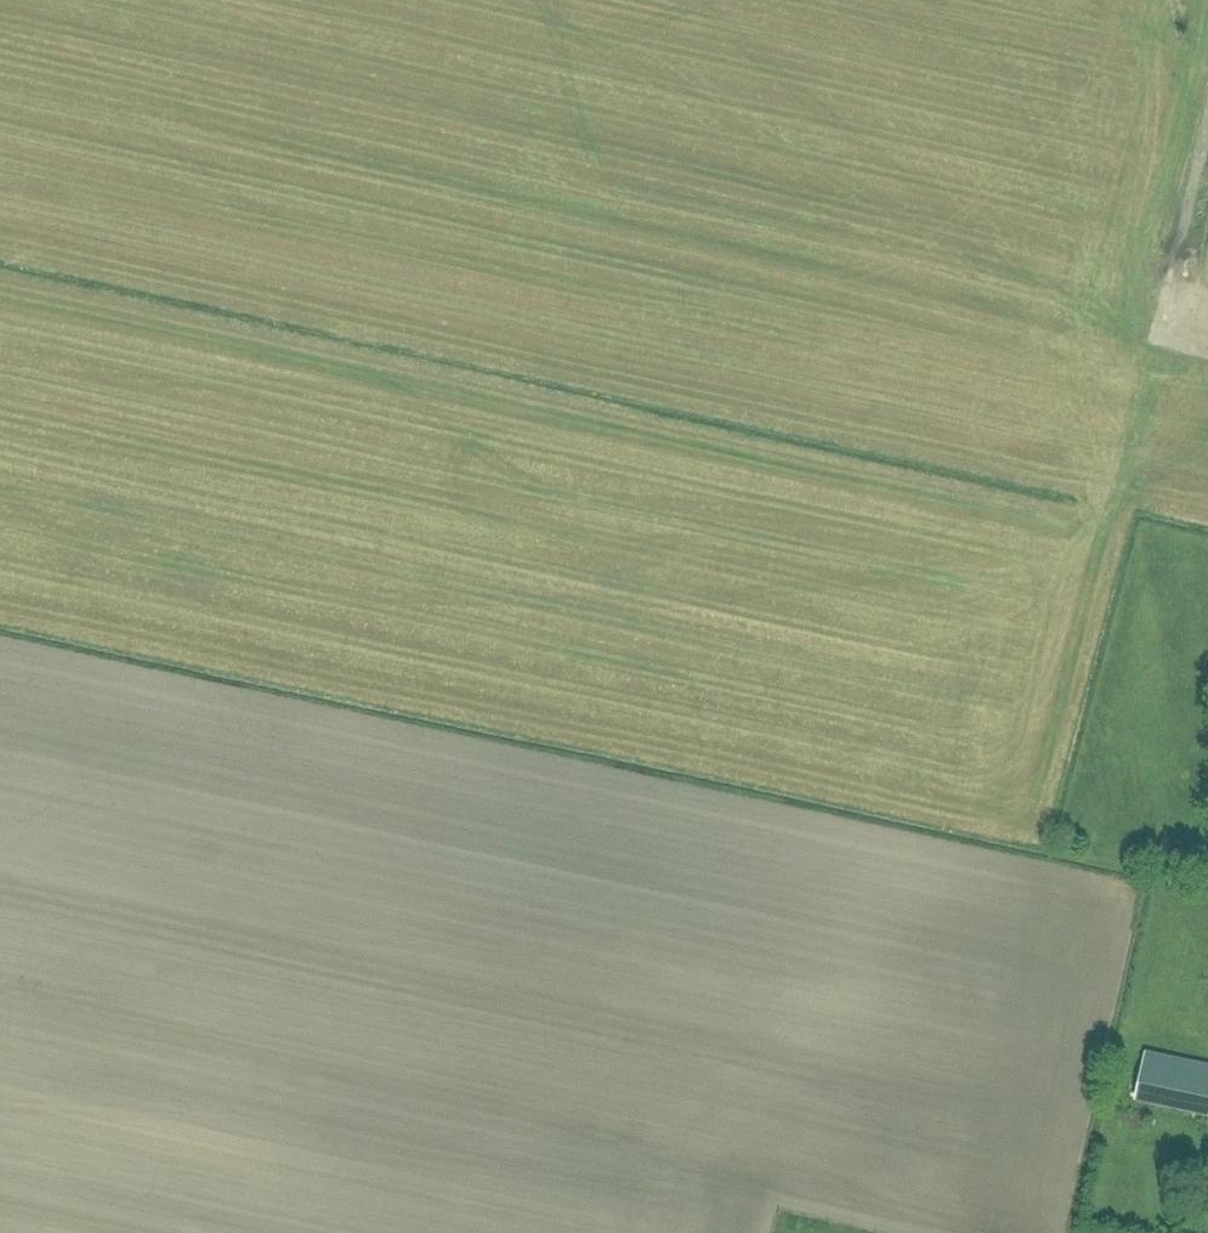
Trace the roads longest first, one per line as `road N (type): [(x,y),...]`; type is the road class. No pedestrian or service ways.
road 1 (track): [(1164,310),(1207,126)]

